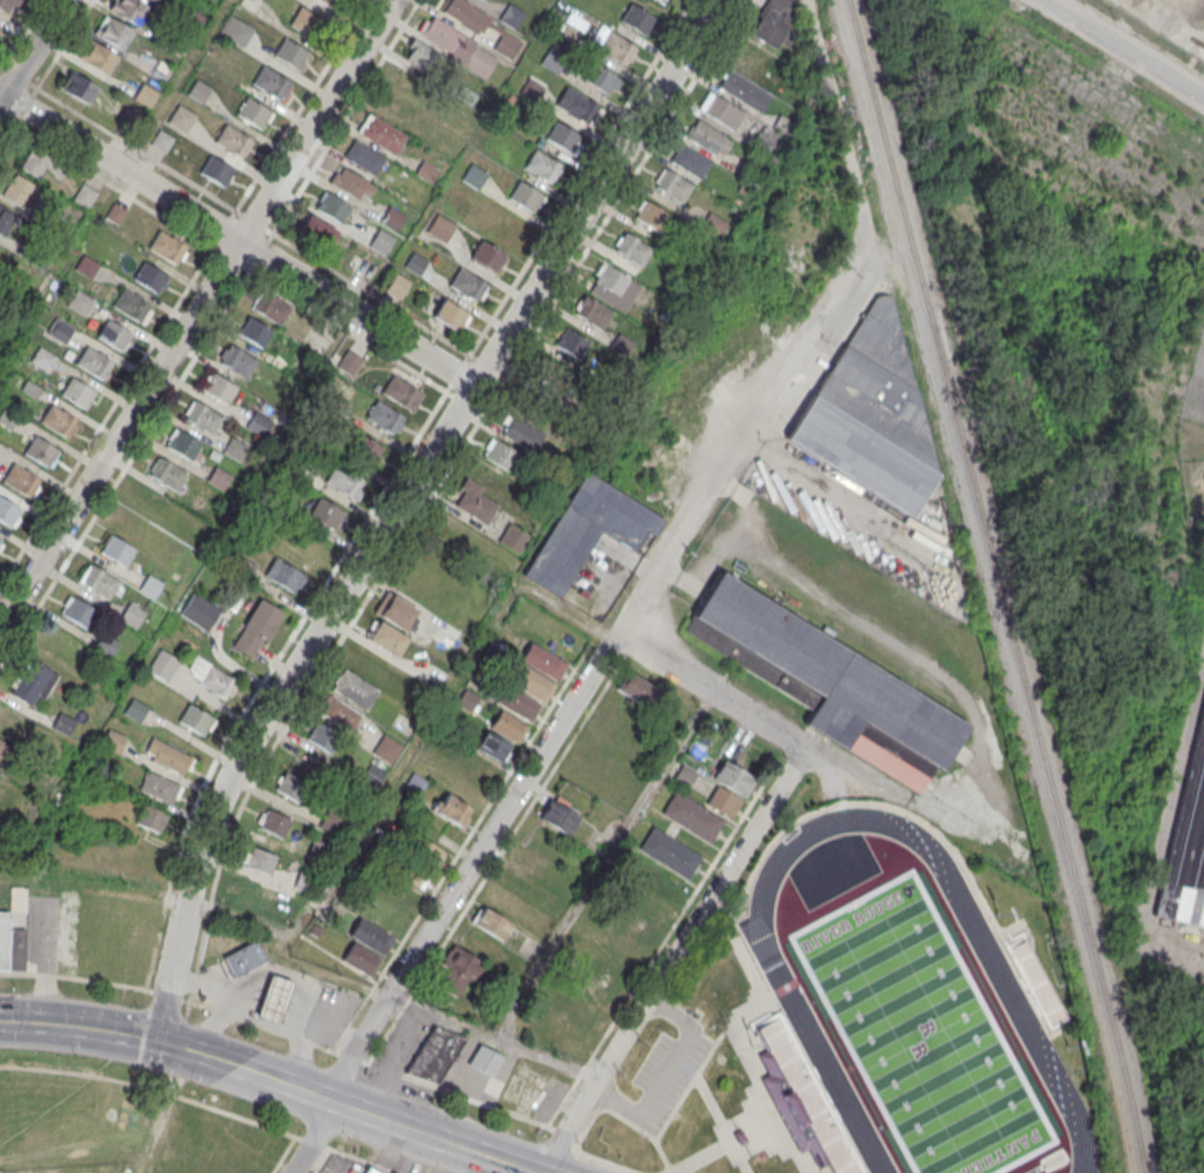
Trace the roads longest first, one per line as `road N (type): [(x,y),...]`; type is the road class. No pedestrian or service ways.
road 1 (residential): [(715,0),(245,748),(204,841),(157,1041)]
road 2 (residential): [(391,0),(0,623)]
road 3 (residential): [(612,640),(346,1062),(291,1172)]
road 4 (residential): [(473,386),(0,94)]
road 5 (residential): [(847,171),(861,232),(853,259),(612,640)]
road 6 (residential): [(543,1172),(810,748)]
road 7 (secondary): [(535,1172),(232,1064)]
road 8 (secondary): [(0,1021),(157,1041),(232,1064)]
road 9 (residential): [(810,748),(612,640)]
road 10 (residential): [(1203,100),(1044,0)]
road 11 (residential): [(66,0),(0,104)]

